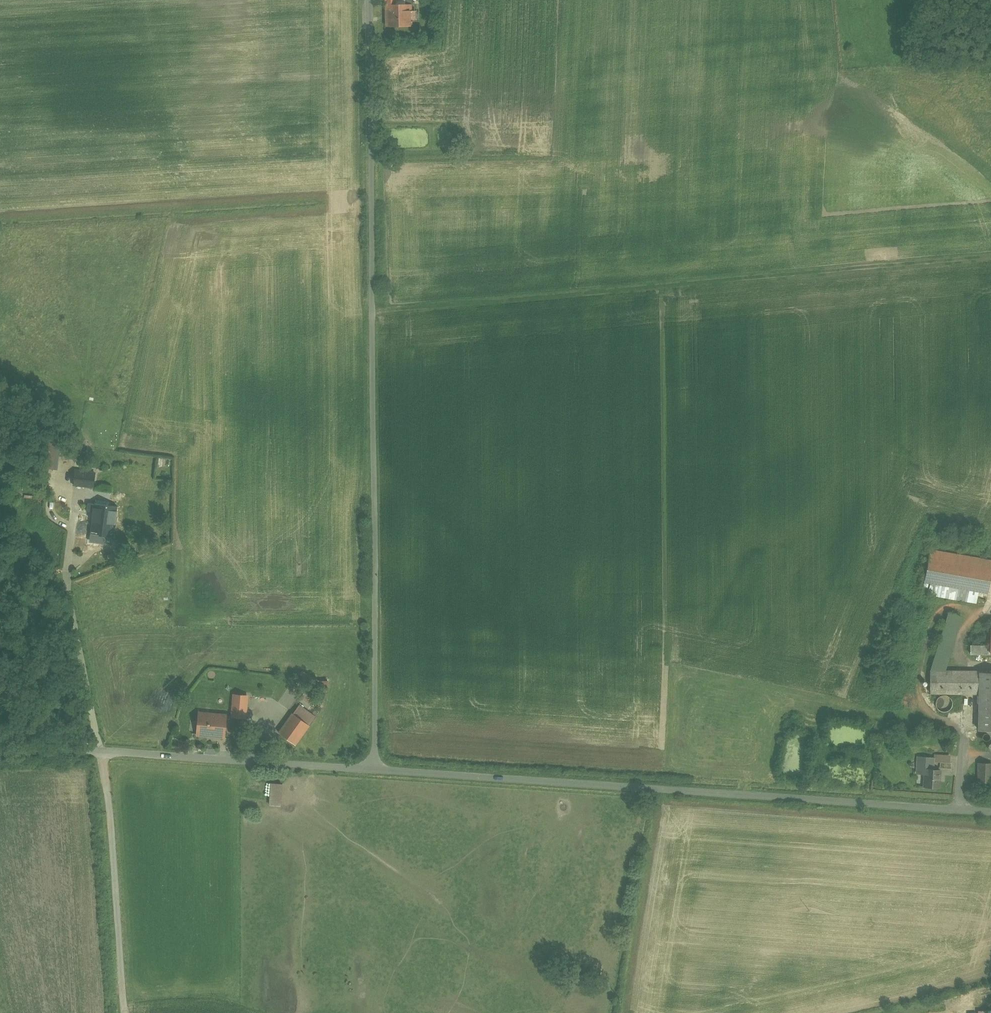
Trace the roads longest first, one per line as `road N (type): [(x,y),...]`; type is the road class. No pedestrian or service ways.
road 1 (unclassified): [(376,770),(371,0)]
road 2 (unclassified): [(990,816),(376,770)]
road 3 (unclassified): [(376,770),(107,753)]
road 4 (unclassified): [(127,1012),(107,753)]

